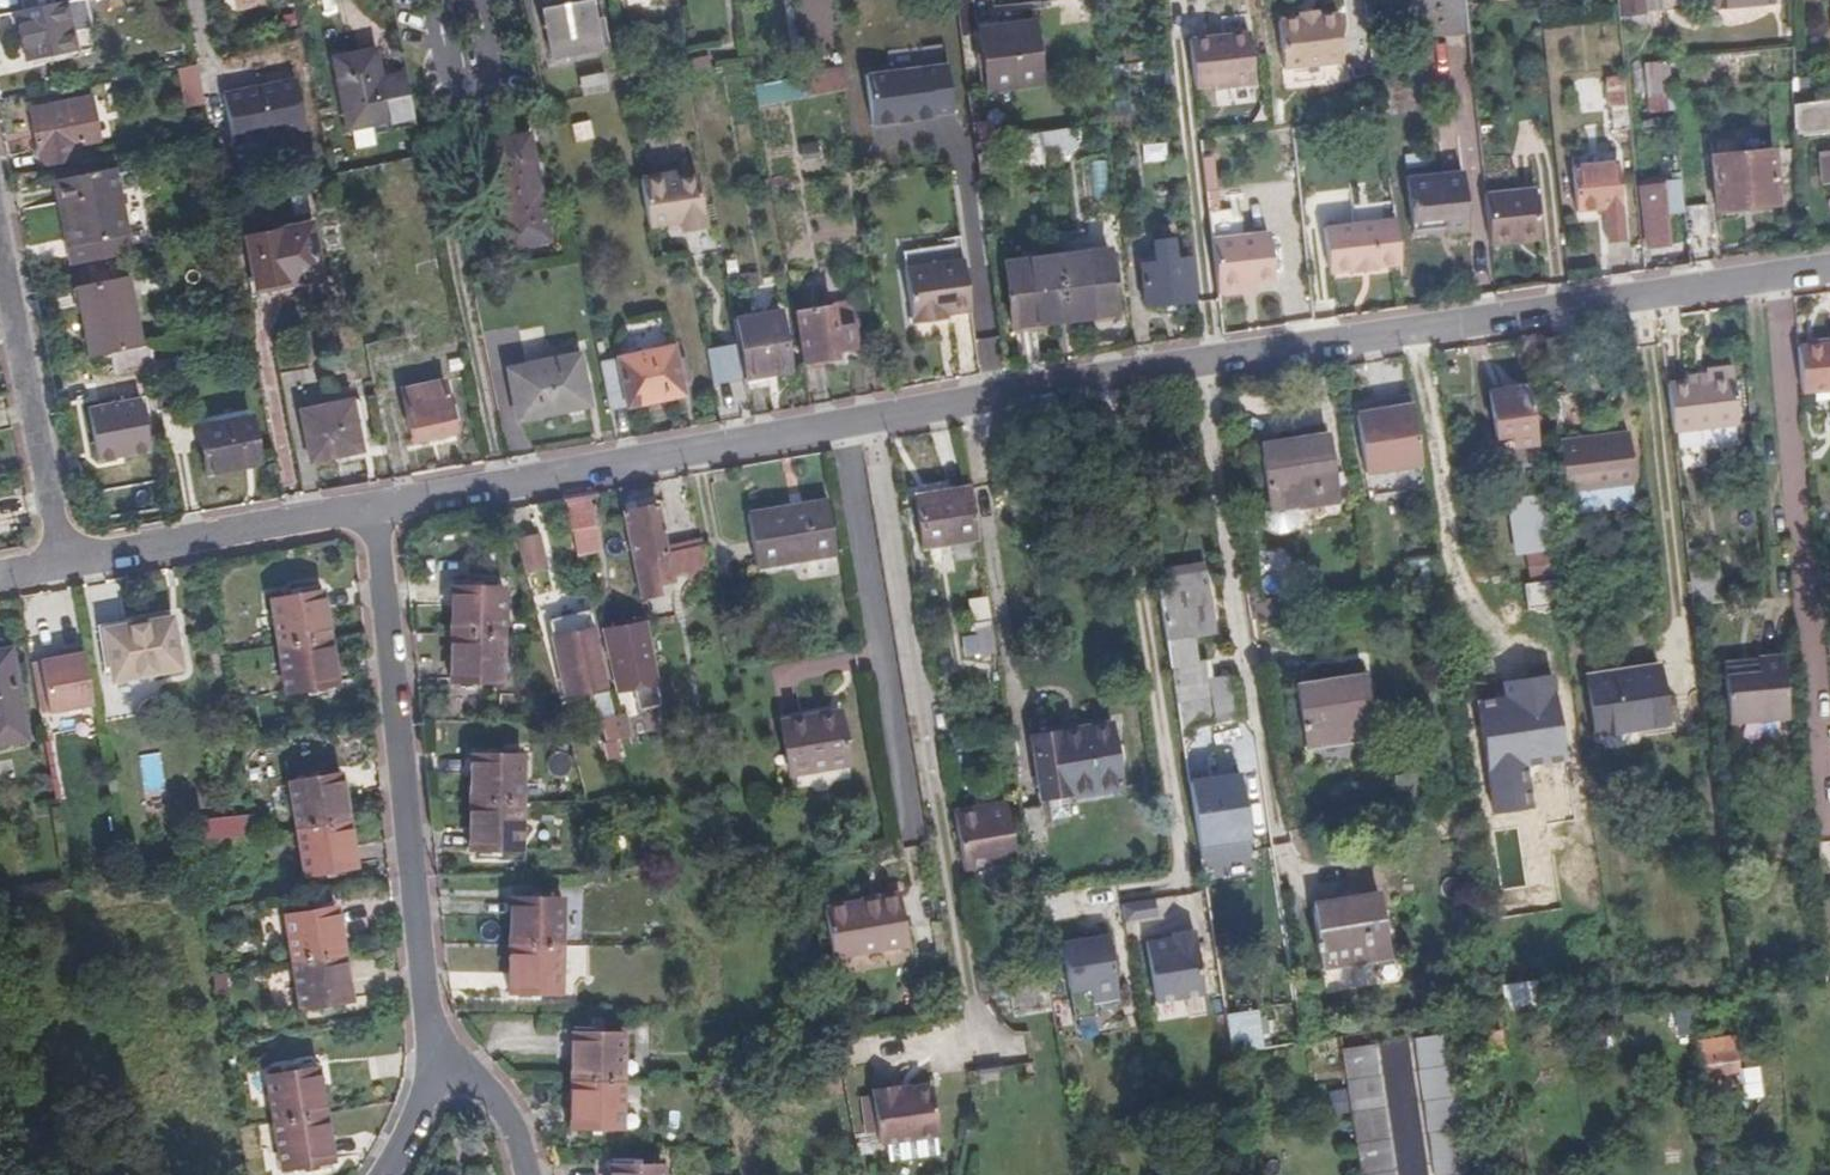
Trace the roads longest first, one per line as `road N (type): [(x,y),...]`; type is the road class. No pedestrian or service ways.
road 1 (residential): [(839,425),(1252,352),(1771,278)]
road 2 (unclassified): [(1825,841),(1771,278)]
road 3 (residential): [(428,1051),(369,513)]
road 4 (residential): [(369,513),(839,425)]
road 5 (residential): [(911,847),(839,425)]
road 6 (residential): [(62,563),(0,242)]
road 7 (residential): [(62,563),(369,513)]
road 8 (residential): [(522,1174),(513,1140),(471,1087),(428,1051)]
road 9 (residential): [(428,1051),(399,1153),(383,1174)]
road 10 (unclassified): [(1389,1053),(1408,1174)]

